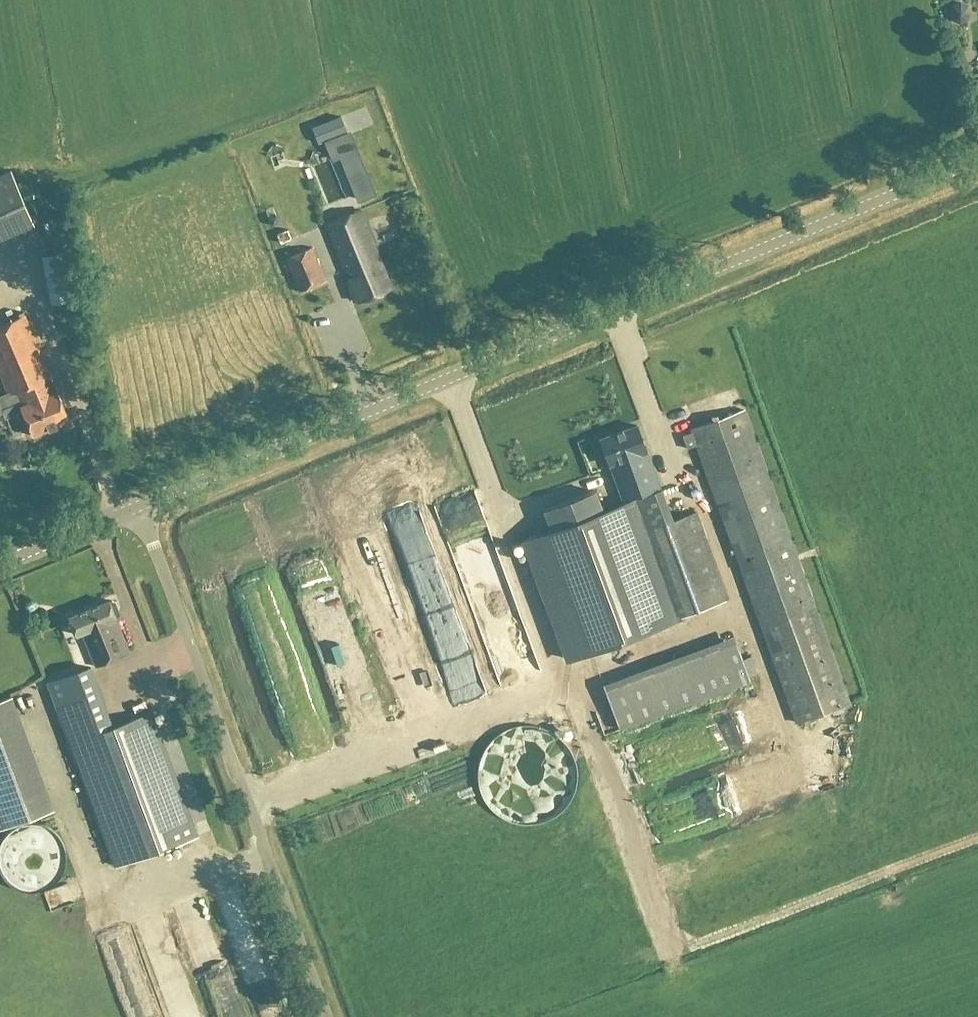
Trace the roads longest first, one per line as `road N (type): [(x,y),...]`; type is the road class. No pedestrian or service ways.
road 1 (unclassified): [(140,500),(977,158)]
road 2 (unclassified): [(323,1016),(140,500)]
road 3 (unclassified): [(0,558),(140,500)]

